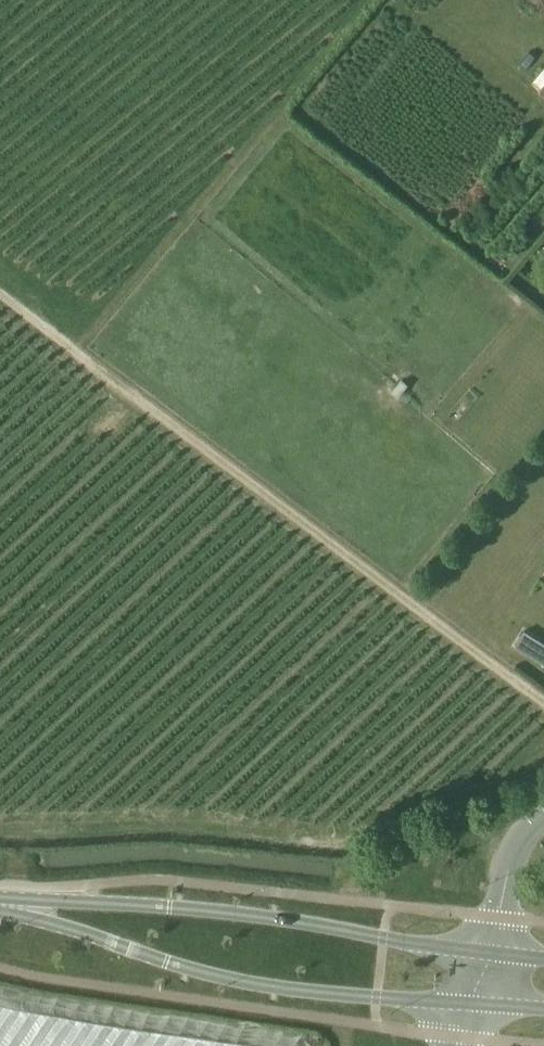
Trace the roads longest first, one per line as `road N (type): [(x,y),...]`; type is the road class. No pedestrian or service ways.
road 1 (tertiary): [(492,952),(171,908),(0,900)]
road 2 (tertiary): [(0,911),(245,982),(471,1003)]
road 3 (unclassified): [(543,817),(512,852),(492,952)]

